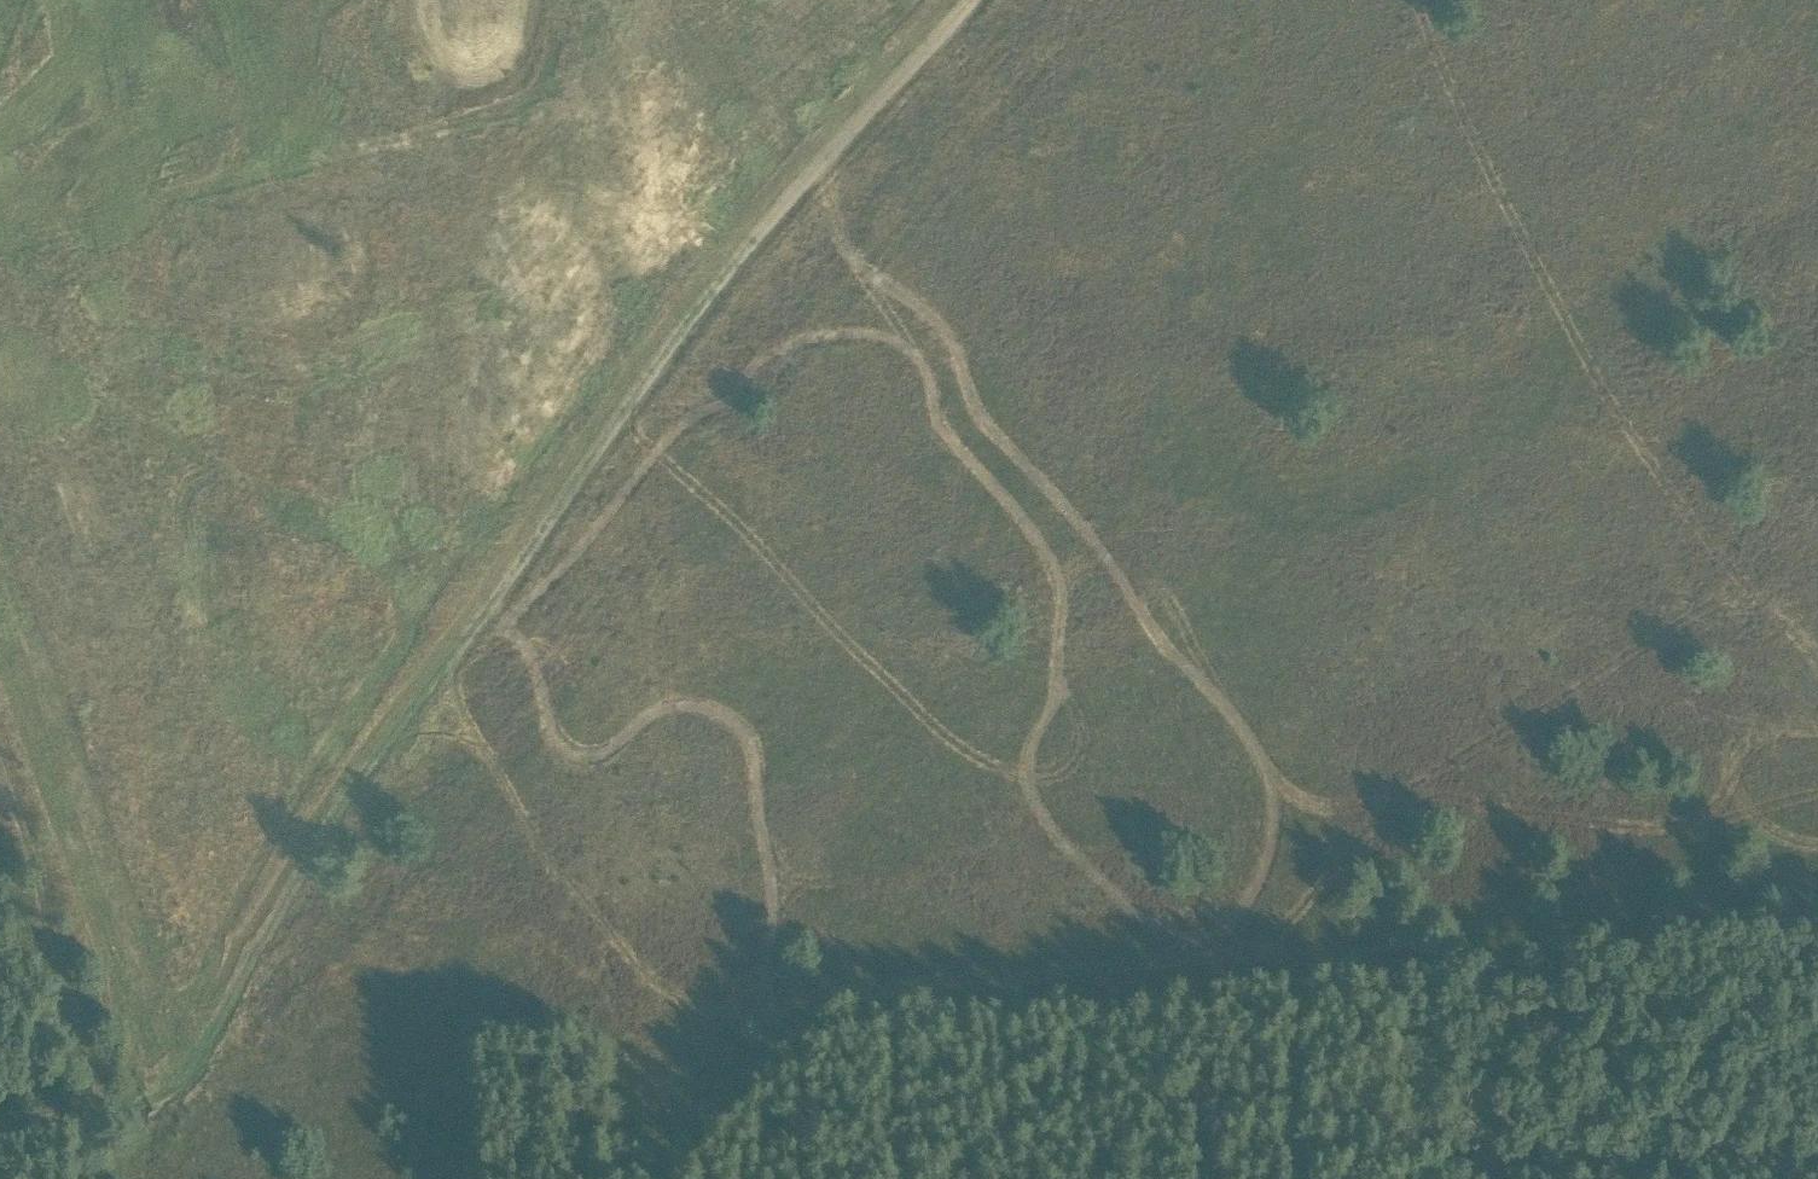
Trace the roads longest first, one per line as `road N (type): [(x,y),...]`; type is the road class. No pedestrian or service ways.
road 1 (track): [(0,1153),(127,1120),(171,1092),(415,698),(658,361),(968,0)]
road 2 (track): [(0,765),(116,1120)]

